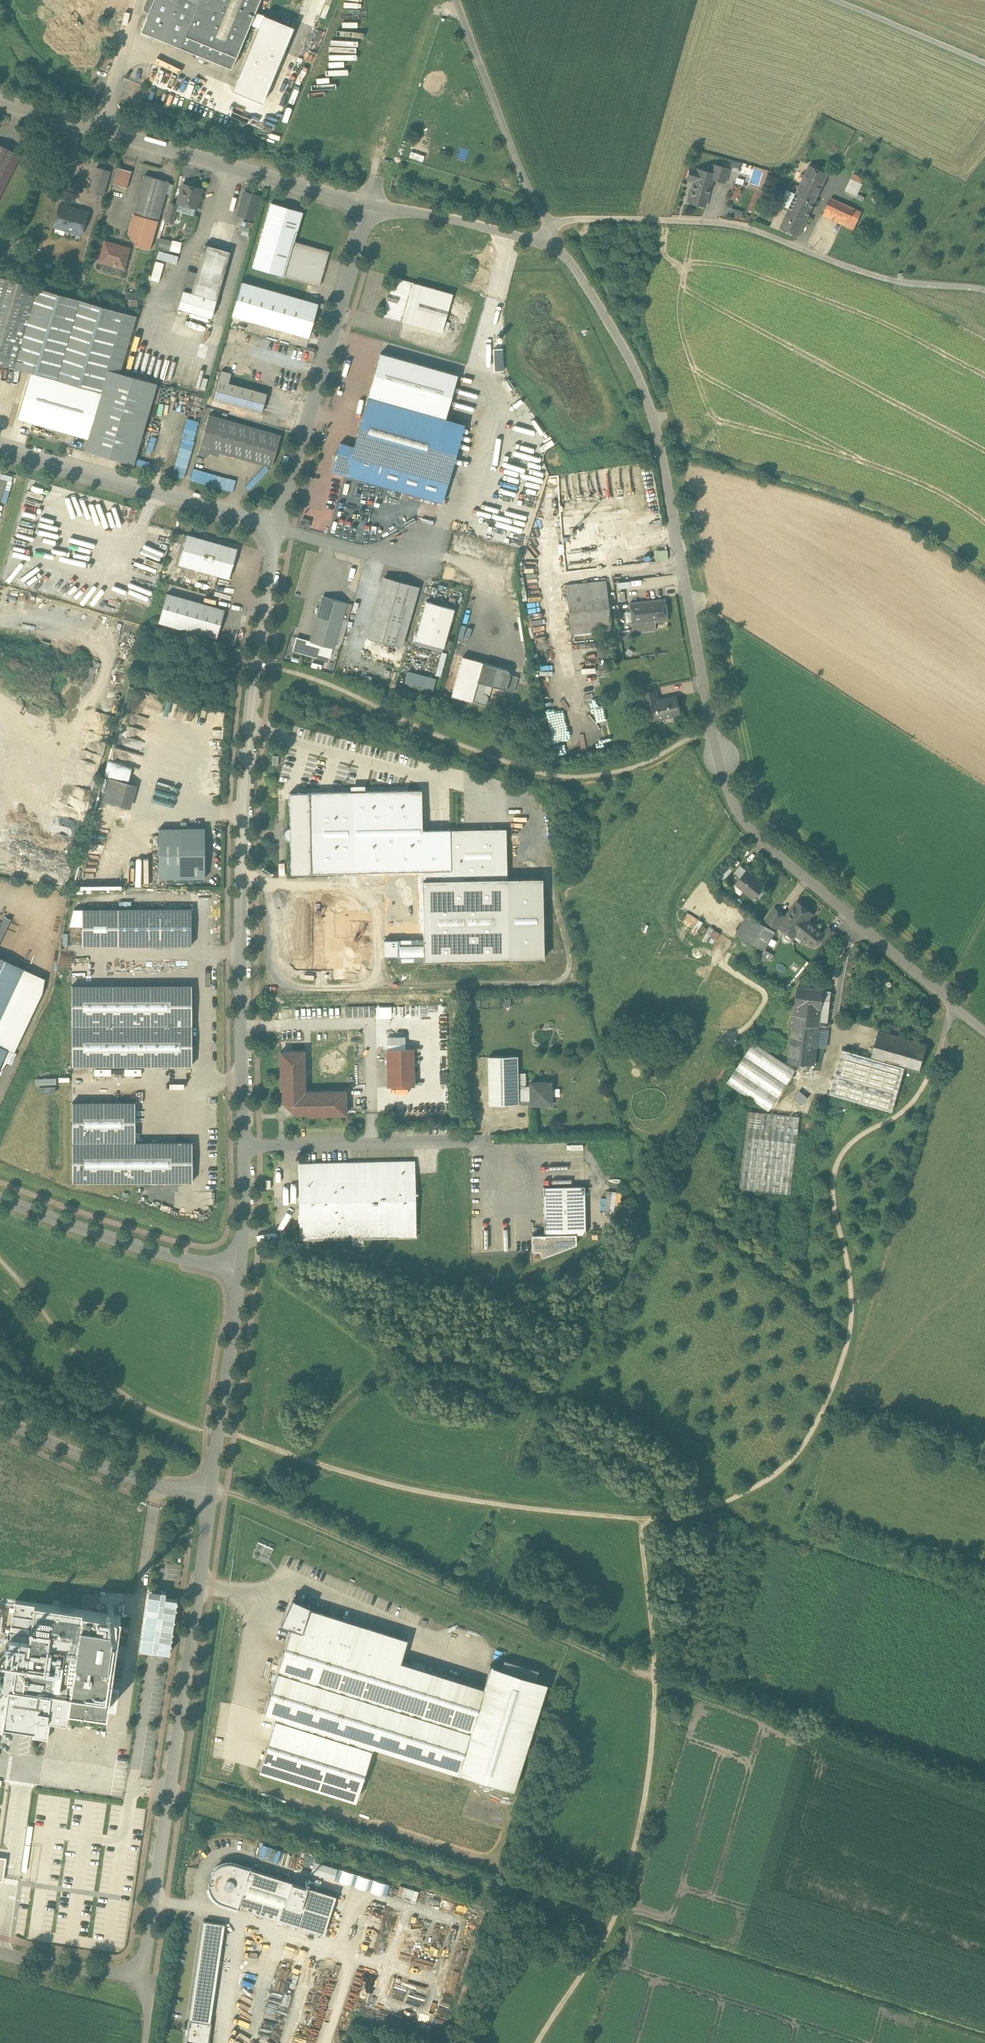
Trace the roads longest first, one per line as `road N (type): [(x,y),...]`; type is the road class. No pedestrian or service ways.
road 1 (residential): [(929,983),(753,830),(732,802),(649,404),(637,370),(559,250)]
road 2 (residential): [(239,1267),(243,797),(274,531)]
road 3 (track): [(810,1732),(592,1652),(319,1529),(210,1493)]
road 4 (unclassified): [(543,218),(741,225),(855,273),(984,289)]
road 5 (residential): [(369,205),(0,101)]
road 6 (residential): [(169,1831),(210,1493)]
road 7 (residential): [(274,531),(369,205)]
road 8 (unclassified): [(0,1947),(147,1969),(169,1831)]
road 9 (residential): [(274,531),(0,448)]
road 10 (residential): [(239,1267),(125,1242),(0,1198)]
road 11 (unclassified): [(457,0),(543,218)]
road 12 (residential): [(210,1493),(239,1267)]
road 13 (residential): [(210,1493),(110,1469),(0,1418)]
road 14 (residential): [(559,250),(369,205)]

